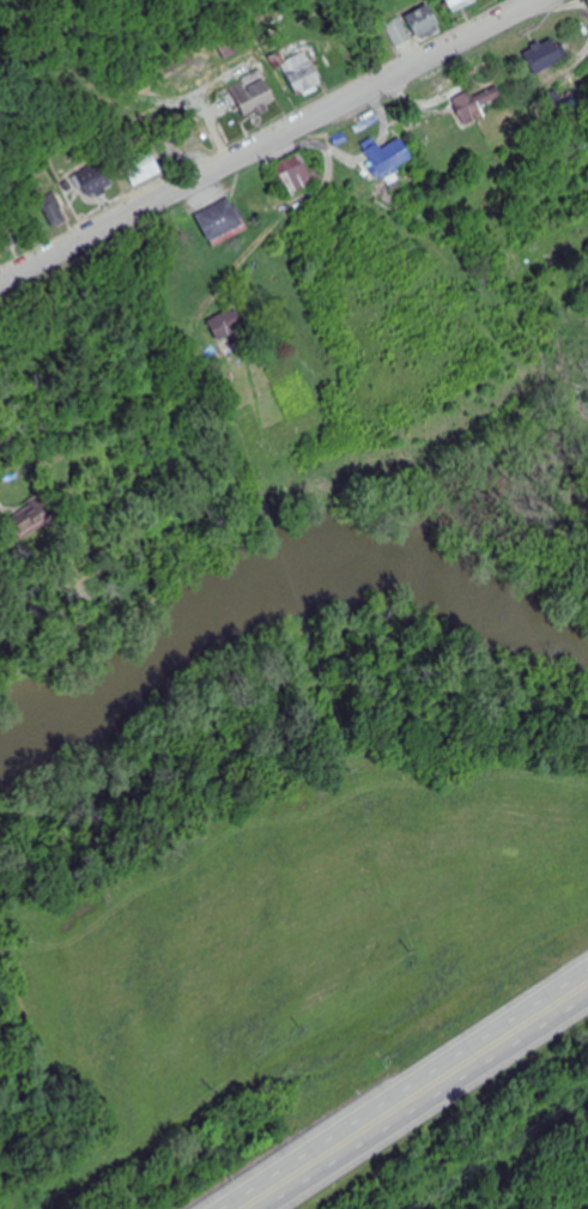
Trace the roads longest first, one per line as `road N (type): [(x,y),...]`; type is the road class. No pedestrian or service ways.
road 1 (residential): [(0,271),(532,0)]
road 2 (trunk): [(587,968),(220,1208)]
road 3 (trunk): [(266,1208),(587,997)]

